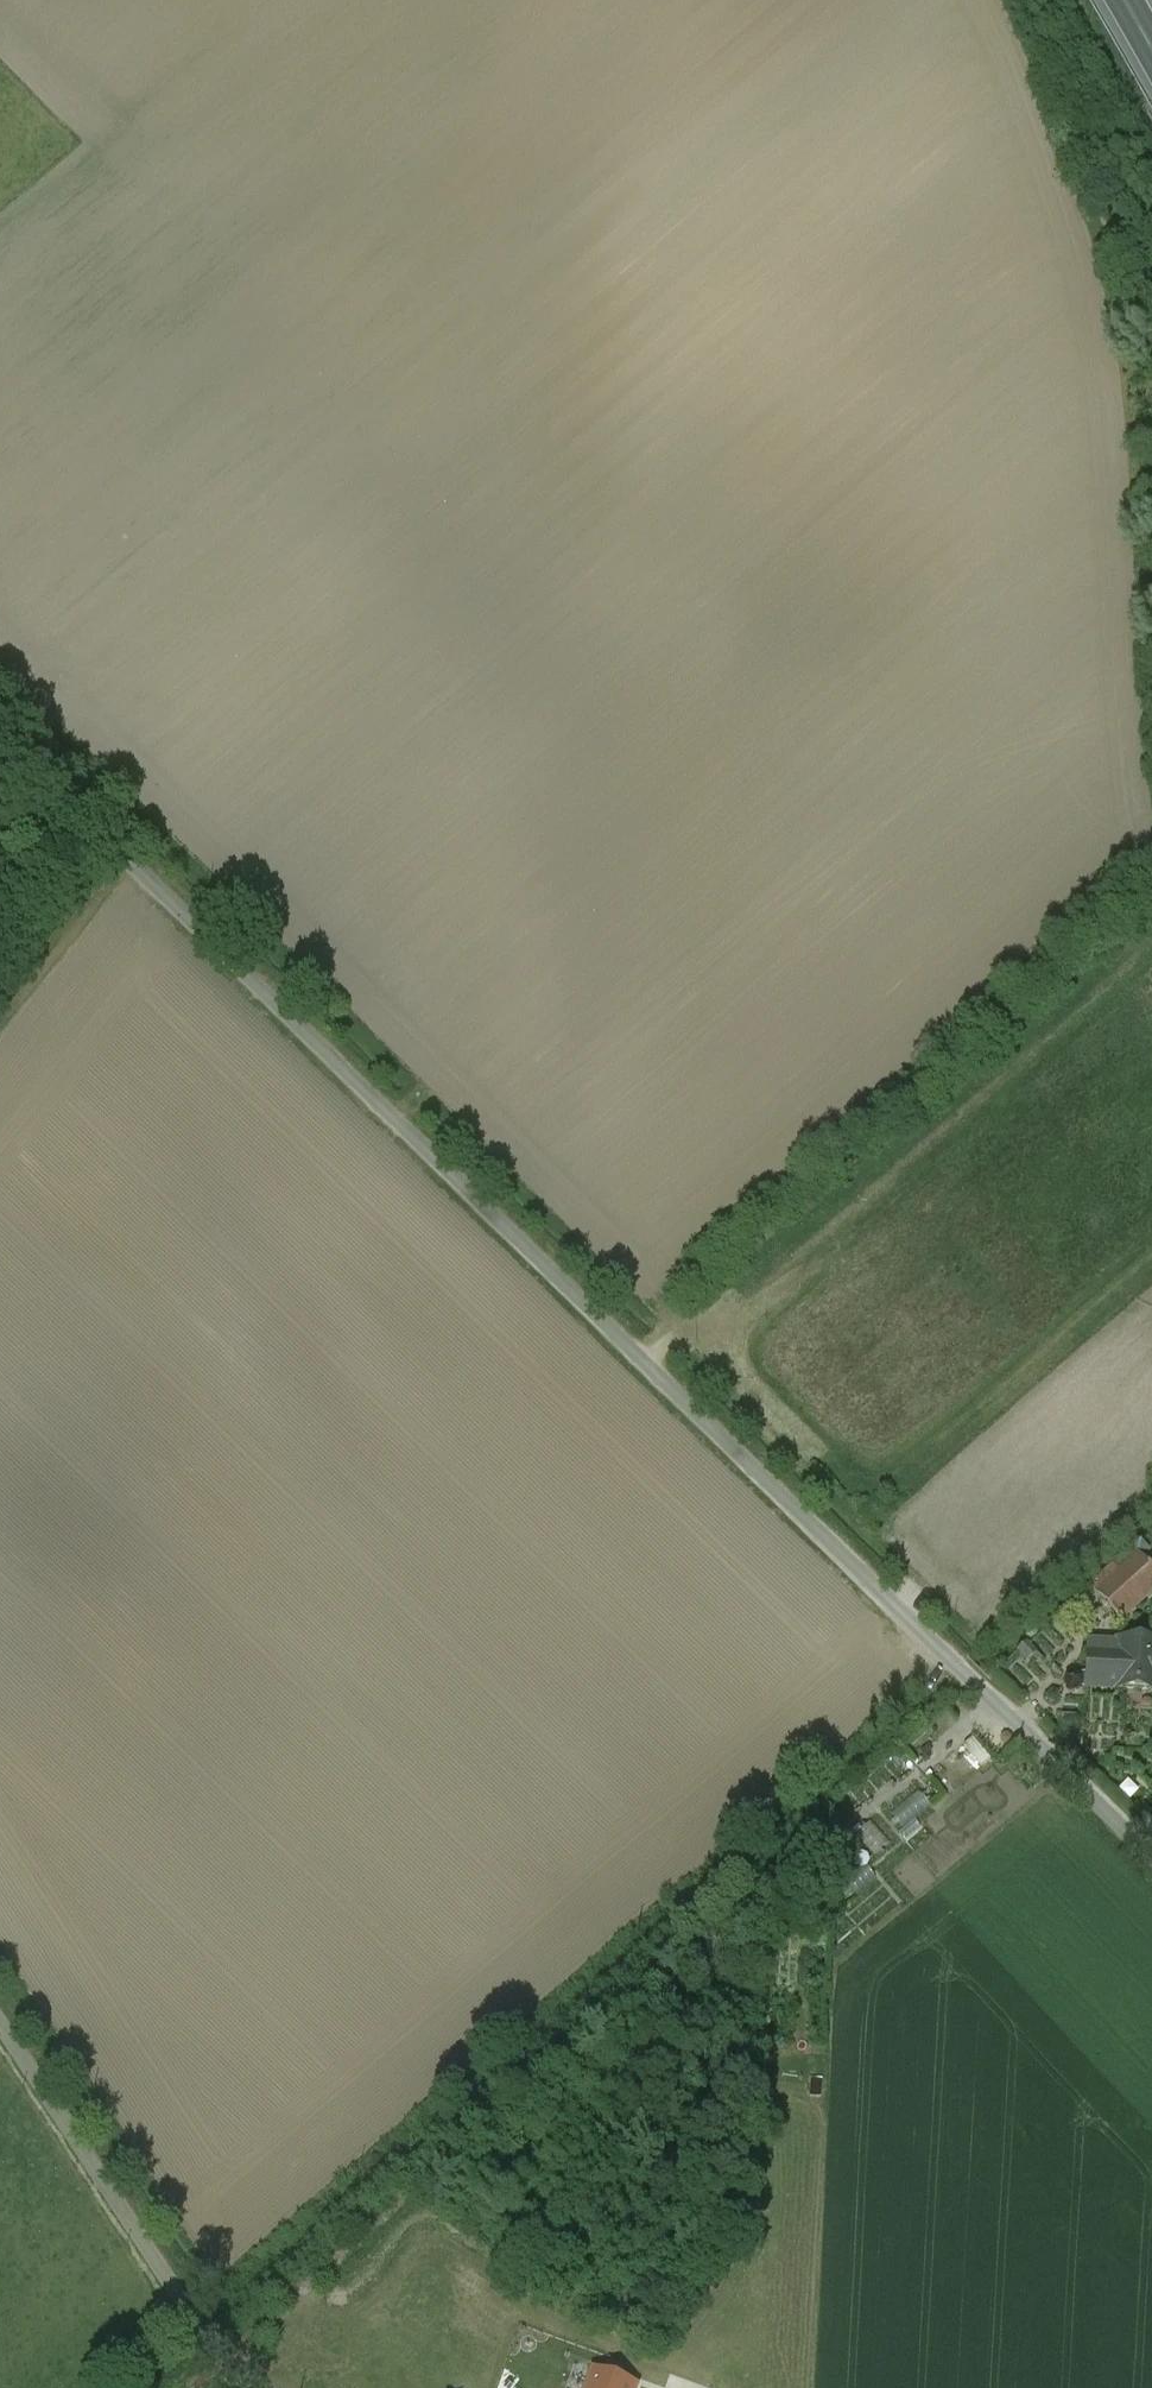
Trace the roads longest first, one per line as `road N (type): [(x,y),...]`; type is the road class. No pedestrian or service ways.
road 1 (unclassified): [(0,736),(1151,1857)]
road 2 (unclassified): [(0,2000),(255,2387)]

